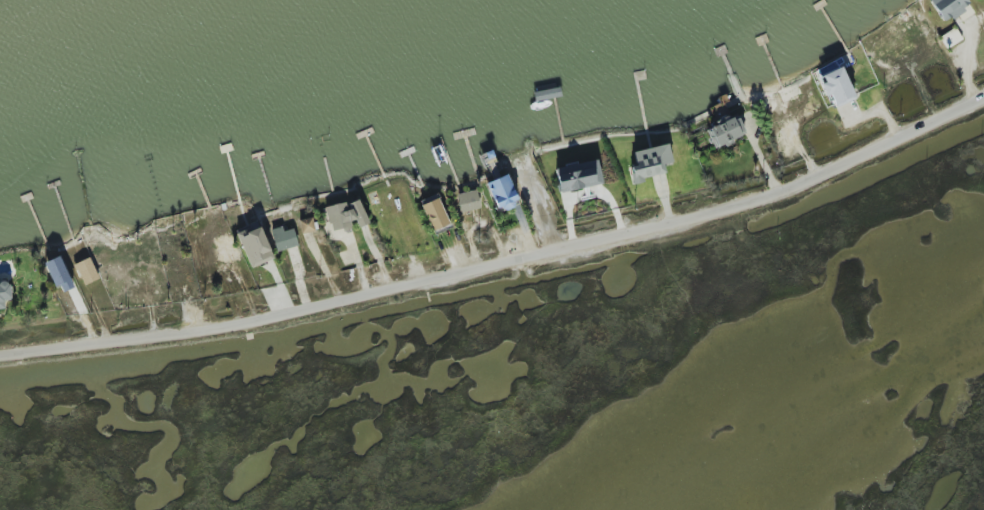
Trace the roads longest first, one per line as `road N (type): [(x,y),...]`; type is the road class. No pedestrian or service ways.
road 1 (residential): [(983,99),(799,186),(722,213),(220,330),(0,358)]

